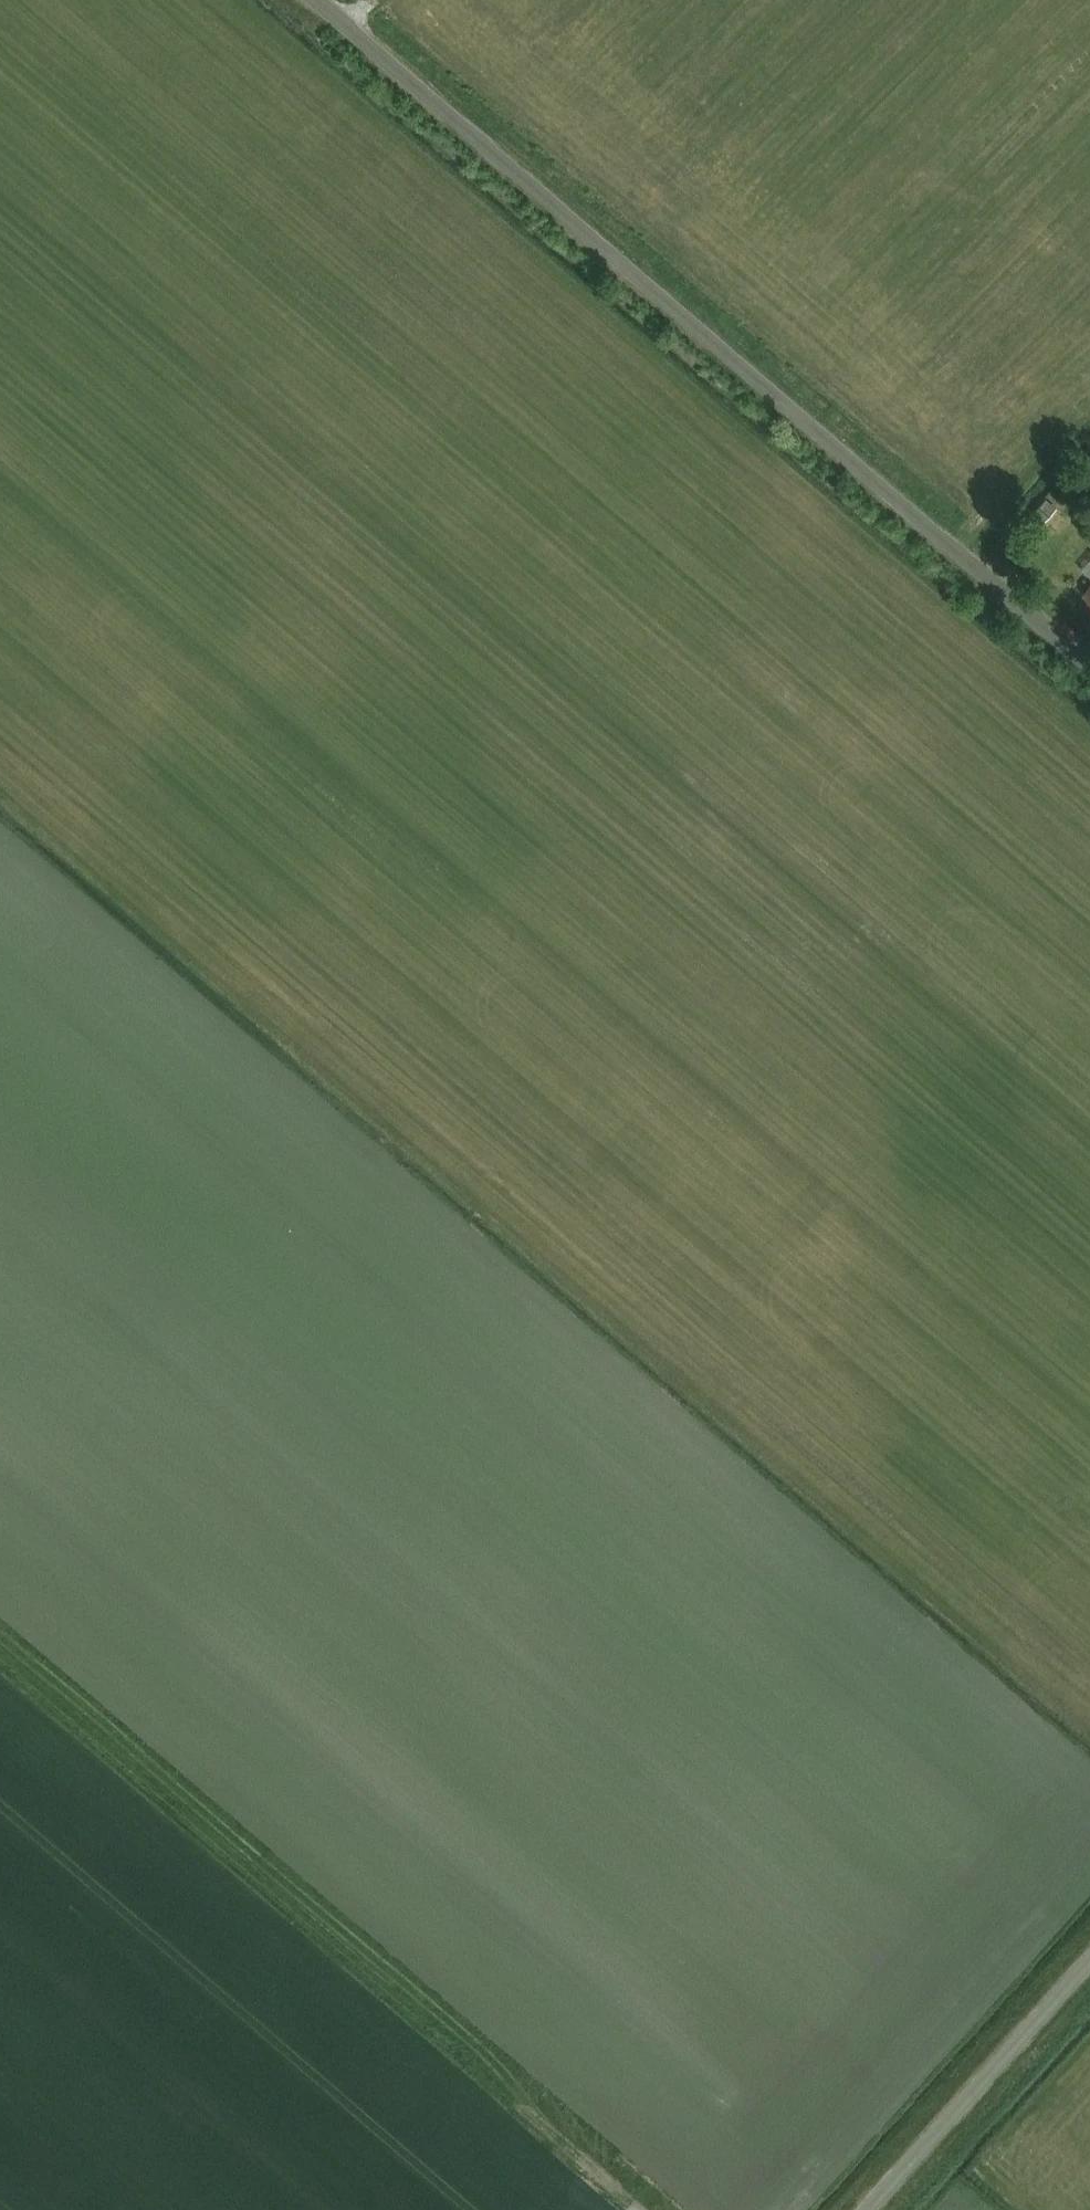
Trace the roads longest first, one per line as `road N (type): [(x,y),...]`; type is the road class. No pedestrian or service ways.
road 1 (unclassified): [(1089,668),(315,0)]
road 2 (unclassified): [(867,2209),(1089,1961)]

